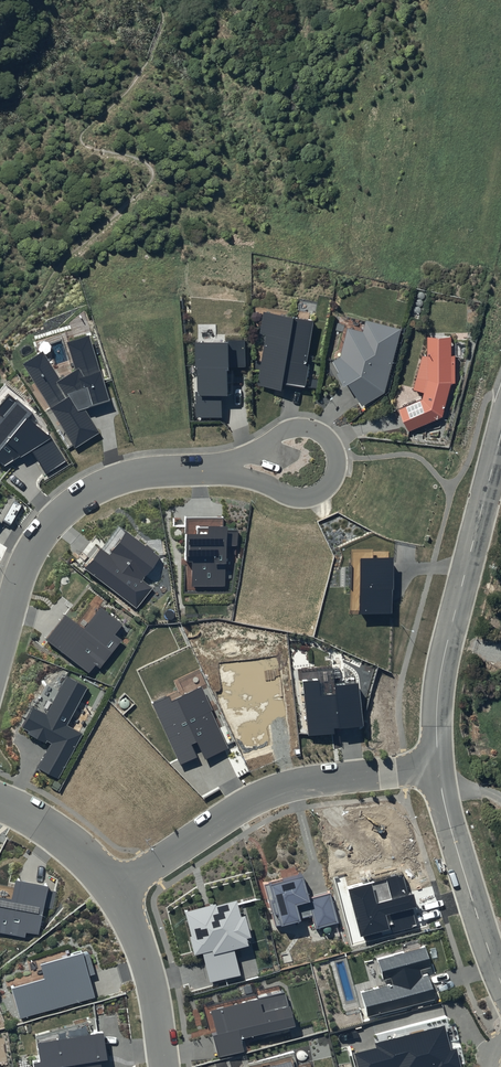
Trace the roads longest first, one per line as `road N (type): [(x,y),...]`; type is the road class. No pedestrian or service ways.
road 1 (residential): [(438,768),(282,788),(118,890)]
road 2 (unclassified): [(500,435),(438,685),(438,768)]
road 3 (residential): [(0,639),(17,578),(49,521),(88,492),(143,471),(228,467)]
road 4 (unclassified): [(438,768),(500,969)]
road 5 (residential): [(228,467),(274,438),(312,428),(338,461),(328,490),(298,499)]
road 6 (residential): [(118,890),(140,944),(164,1066)]
road 7 (residential): [(0,800),(71,841),(118,890)]

